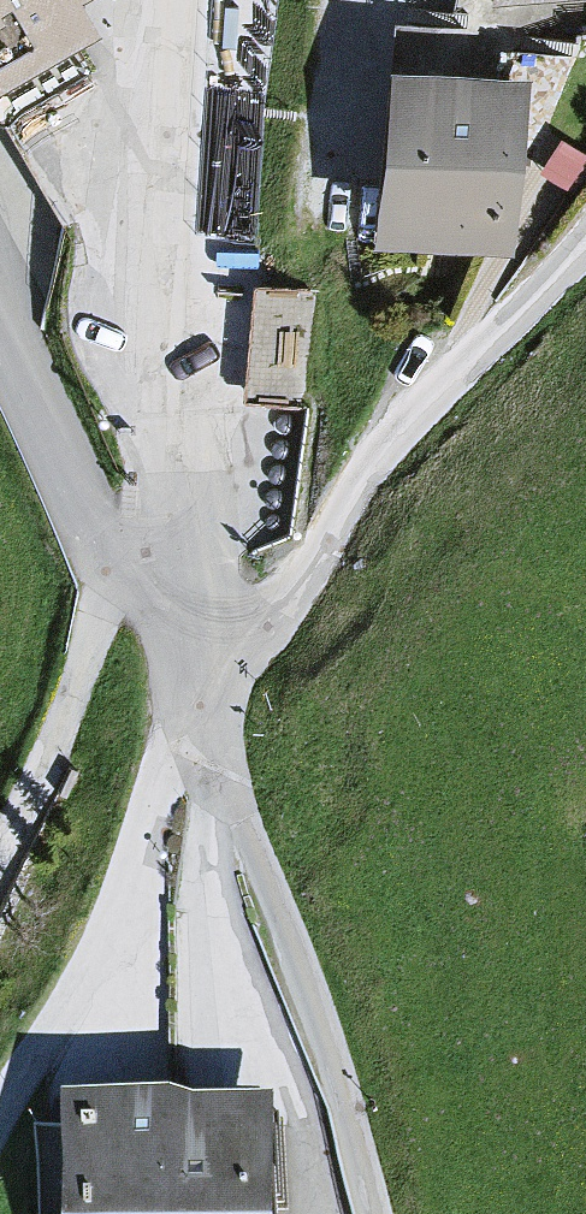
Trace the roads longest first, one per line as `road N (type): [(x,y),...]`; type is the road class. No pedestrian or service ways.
road 1 (residential): [(201,0),(184,561),(192,689)]
road 2 (residential): [(192,689),(238,661),(300,596),(375,471),(585,251)]
road 3 (residential): [(192,689),(343,1088),(375,1213)]
road 4 (residential): [(0,1133),(164,811),(192,689)]
road 5 (residential): [(0,322),(192,689)]

